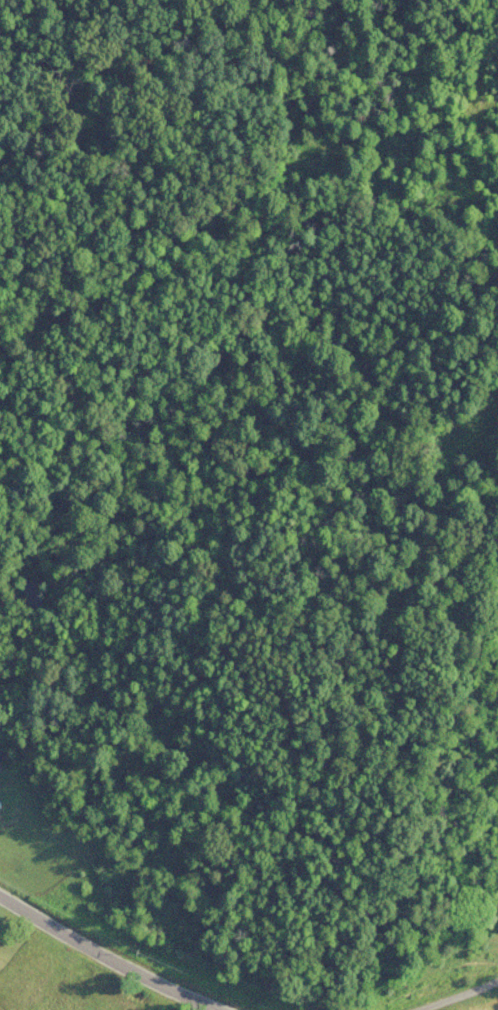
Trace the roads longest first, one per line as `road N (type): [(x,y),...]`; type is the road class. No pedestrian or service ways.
road 1 (tertiary): [(222,1009),(102,955),(0,896)]

